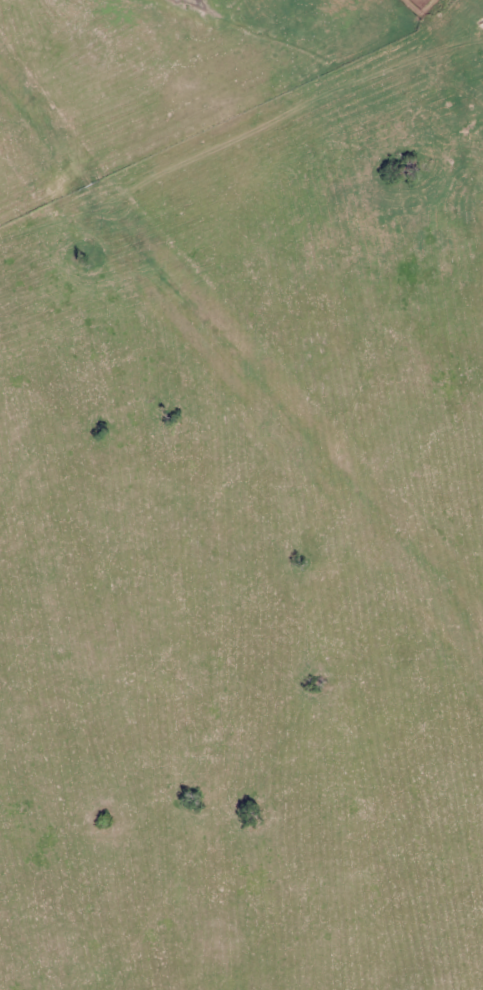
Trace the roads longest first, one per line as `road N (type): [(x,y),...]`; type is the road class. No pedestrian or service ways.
road 1 (residential): [(412,0),(0,193)]

